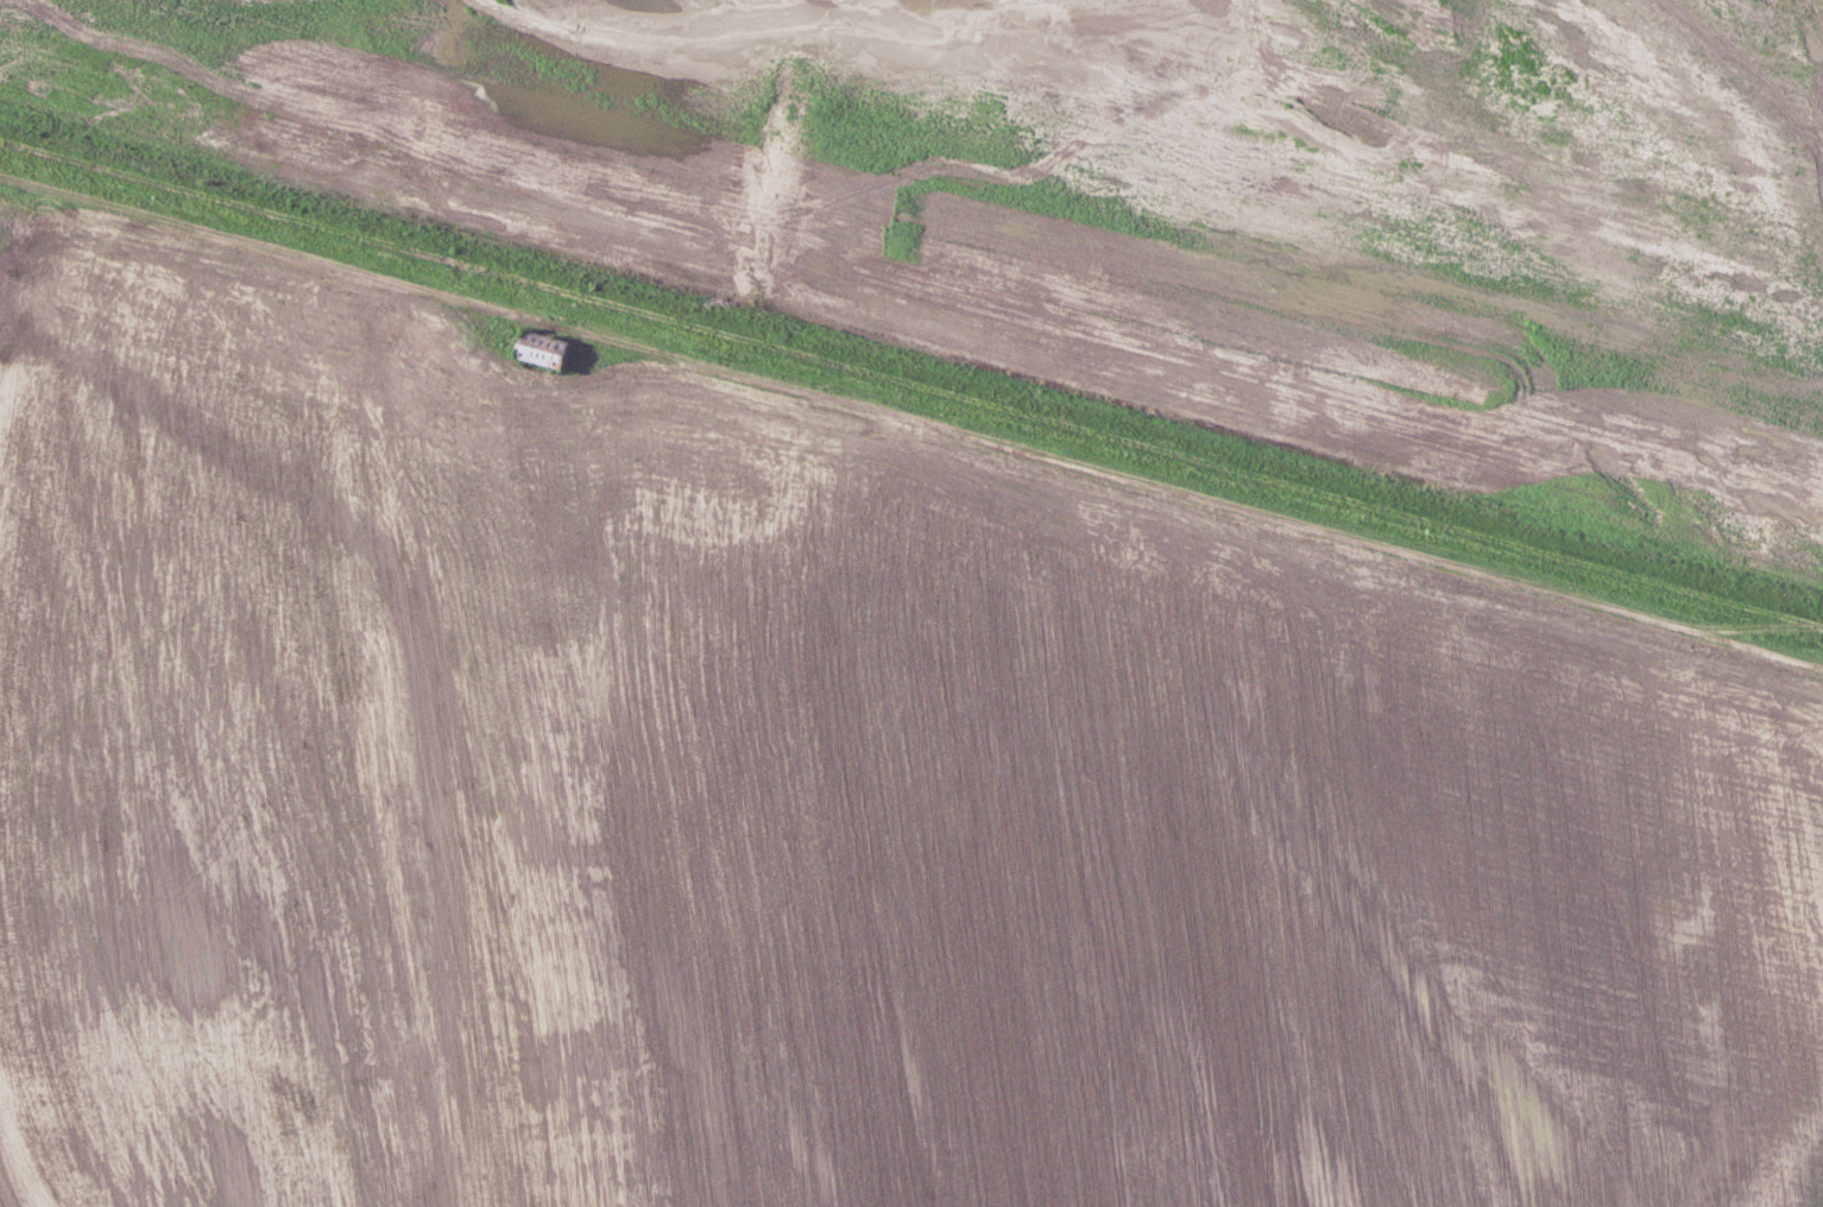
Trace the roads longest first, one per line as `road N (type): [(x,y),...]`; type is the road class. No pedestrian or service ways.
road 1 (residential): [(0,82),(1822,583)]

